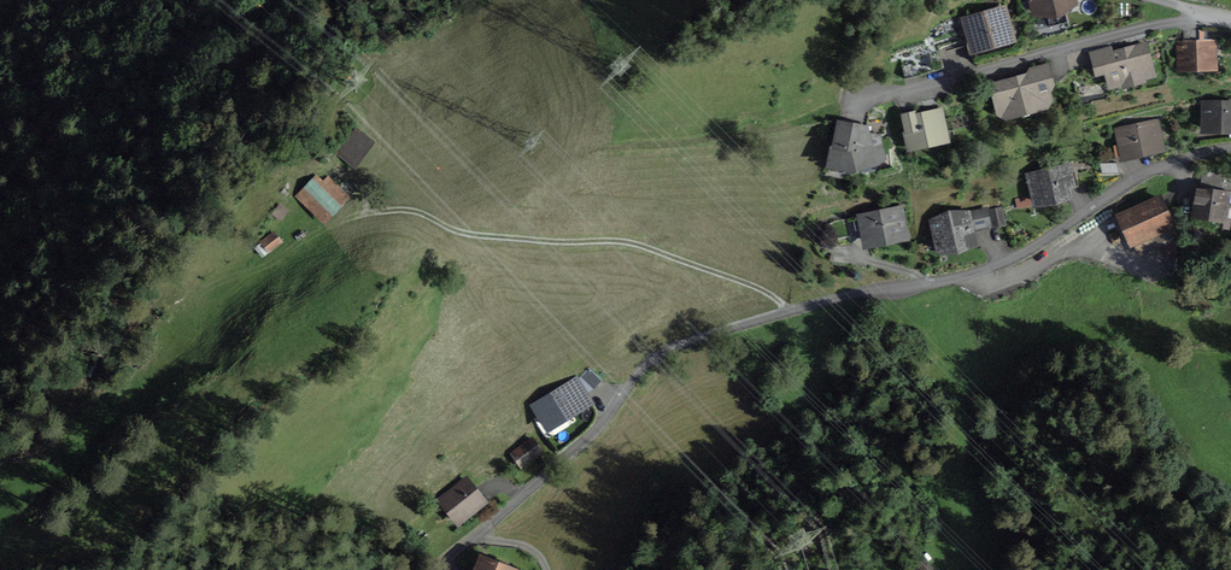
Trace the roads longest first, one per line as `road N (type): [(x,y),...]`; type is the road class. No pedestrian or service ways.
road 1 (residential): [(1230,146),(1150,171),(974,273),(854,293),(673,345),(646,362),(596,430),(434,569)]
road 2 (residential): [(908,89),(1218,14)]

